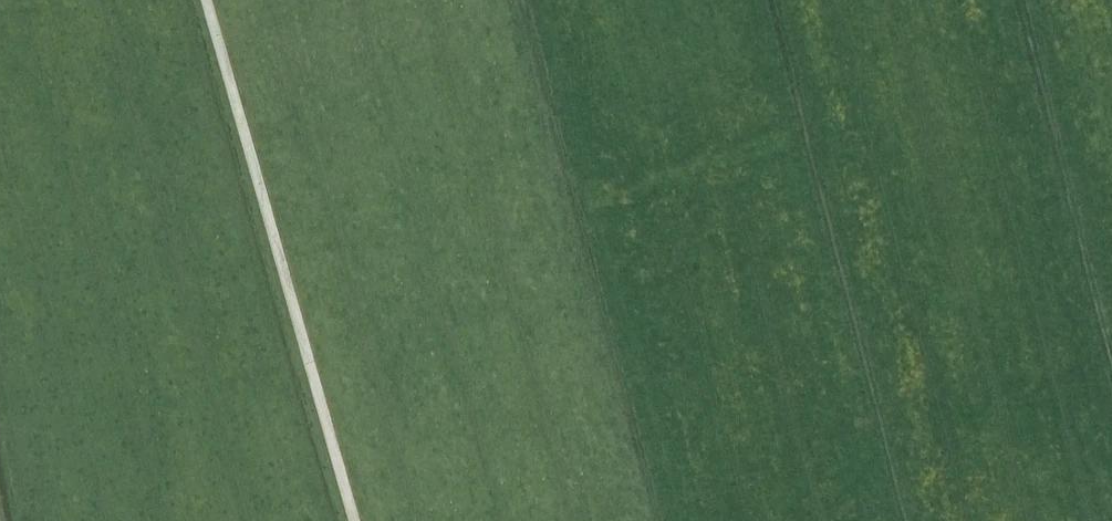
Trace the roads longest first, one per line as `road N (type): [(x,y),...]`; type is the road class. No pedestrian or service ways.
road 1 (track): [(205,0),(355,520)]

